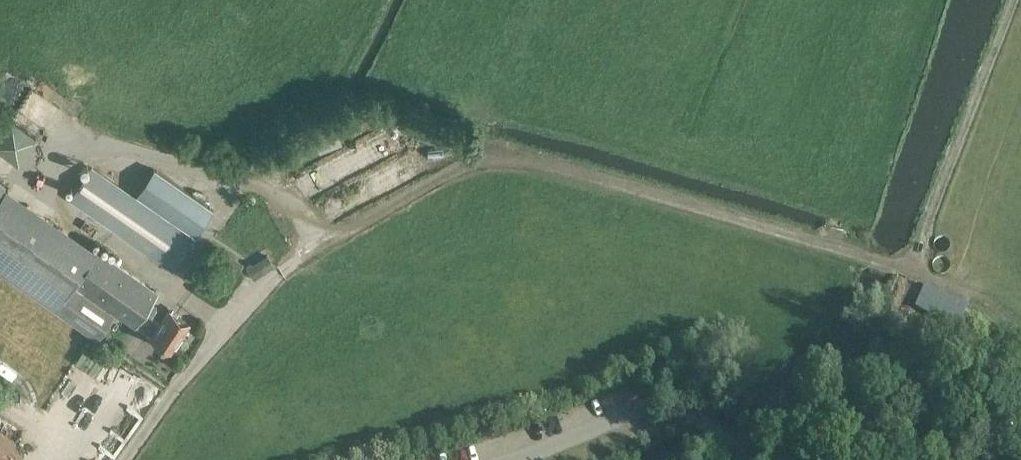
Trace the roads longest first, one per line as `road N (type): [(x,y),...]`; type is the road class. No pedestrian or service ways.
road 1 (track): [(828,244),(541,161),(477,159)]
road 2 (track): [(495,63),(477,159),(281,269)]
road 3 (track): [(1013,0),(913,267)]
road 4 (track): [(1020,335),(913,267),(828,244),(837,219)]

